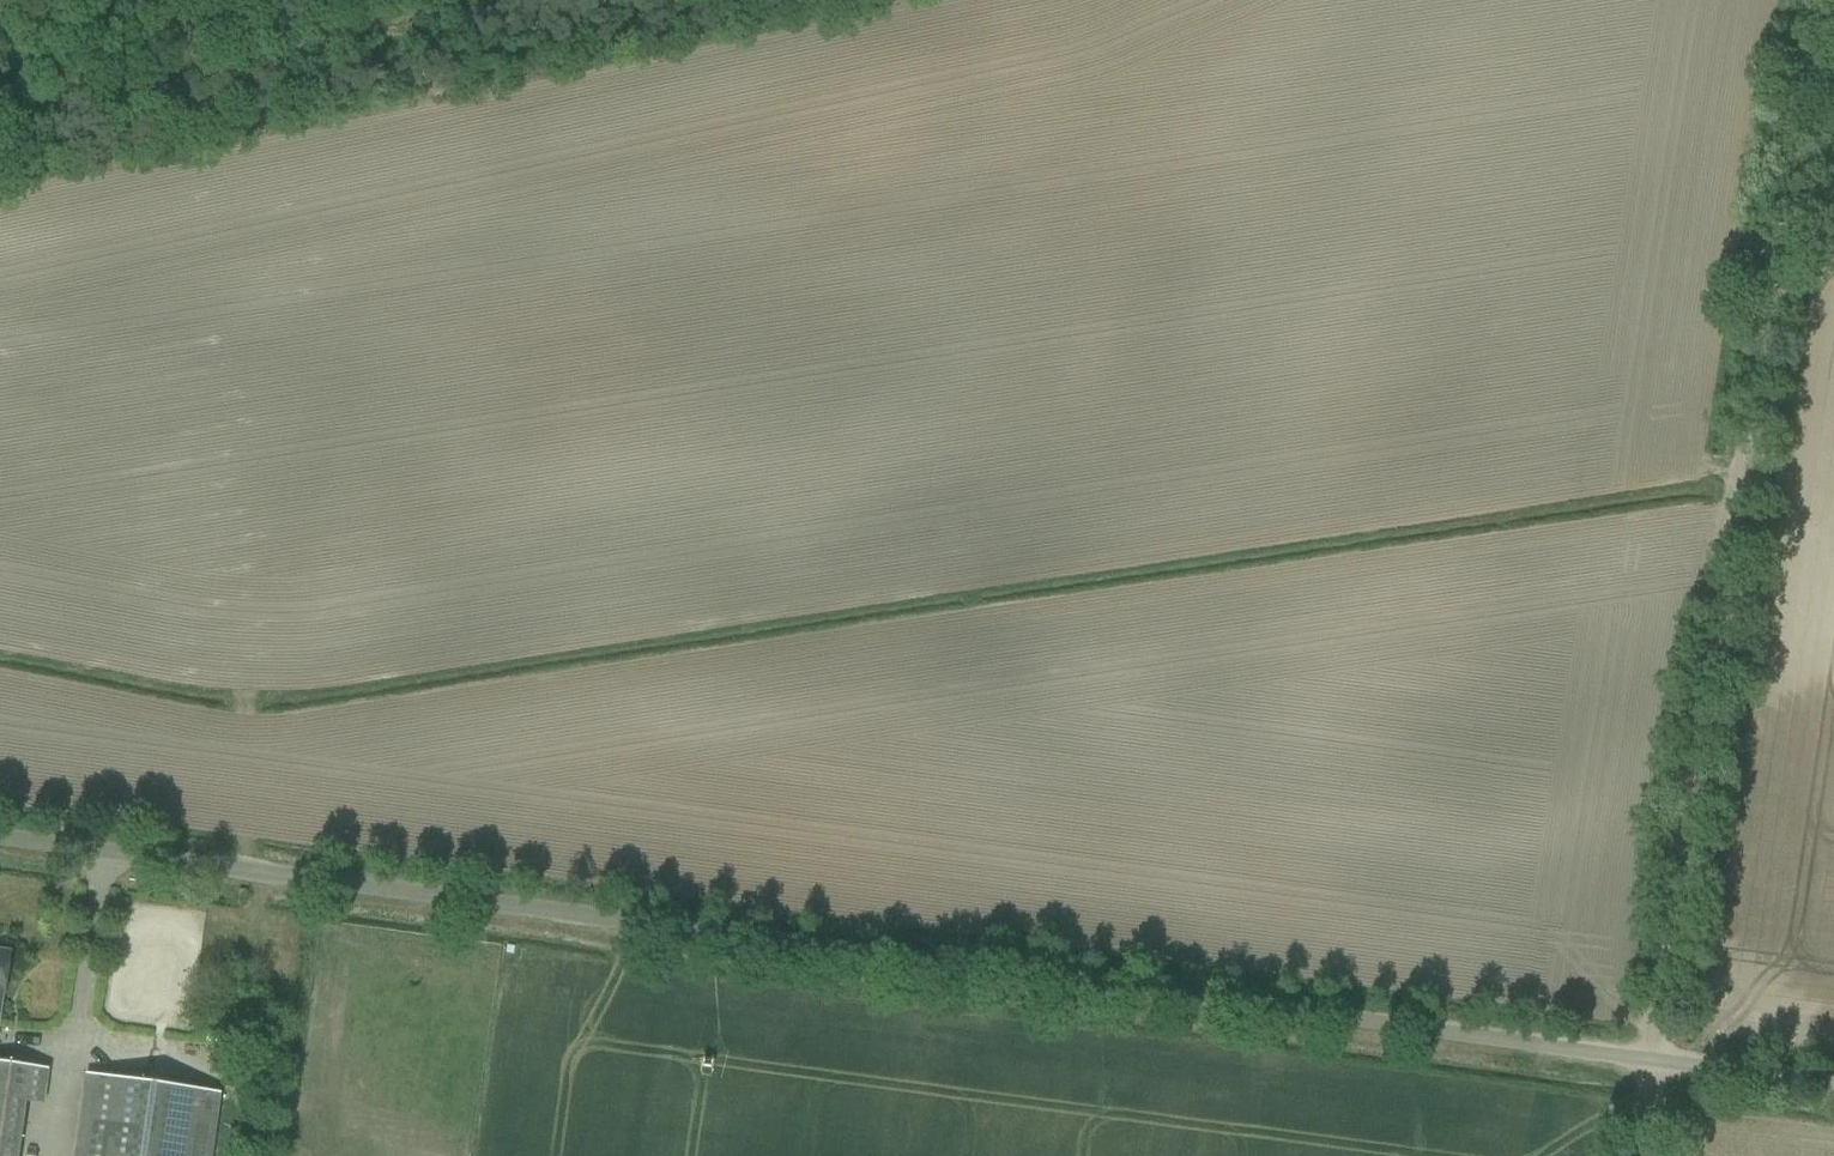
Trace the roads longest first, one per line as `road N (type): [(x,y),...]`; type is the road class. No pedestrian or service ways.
road 1 (unclassified): [(1833,1083),(0,838)]
road 2 (track): [(1640,1155),(1813,0)]

